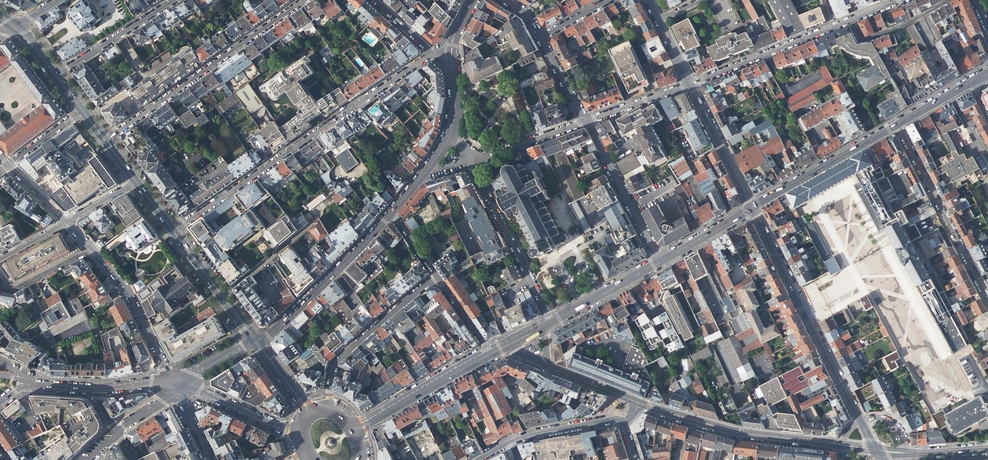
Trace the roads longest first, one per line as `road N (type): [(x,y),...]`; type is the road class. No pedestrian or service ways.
road 1 (residential): [(173,232),(432,53)]
road 2 (residential): [(753,207),(876,449)]
road 3 (residential): [(304,0),(105,142)]
road 4 (secondary): [(640,403),(735,432),(876,449)]
road 5 (residential): [(898,123),(987,301)]
road 6 (tertiary): [(254,341),(268,336),(391,212)]
road 7 (residential): [(330,408),(334,364),(436,276)]
road 8 (residential): [(550,322),(470,162)]
road 9 (residential): [(852,19),(690,84)]
road 10 (secondary): [(753,207),(898,123)]
road 11 (residential): [(176,388),(124,285),(92,249)]
road 12 (residential): [(660,262),(585,122)]
road 13 (residential): [(477,459),(540,433),(613,419),(625,425)]
road 14 (secondary): [(356,429),(489,353)]
road 15 (residential): [(55,76),(172,0)]
road 16 (residential): [(690,84),(753,207)]
road 17 (residential): [(301,424),(284,429),(176,388)]
road 18 (residential): [(320,215),(221,296)]
road 19 (tertiary): [(418,180),(452,123),(450,64)]
road 20 (secondary): [(550,322),(660,262)]
road 21 (residential): [(852,19),(861,40),(870,39),(951,0)]
road 22 (residential): [(585,122),(470,162)]

